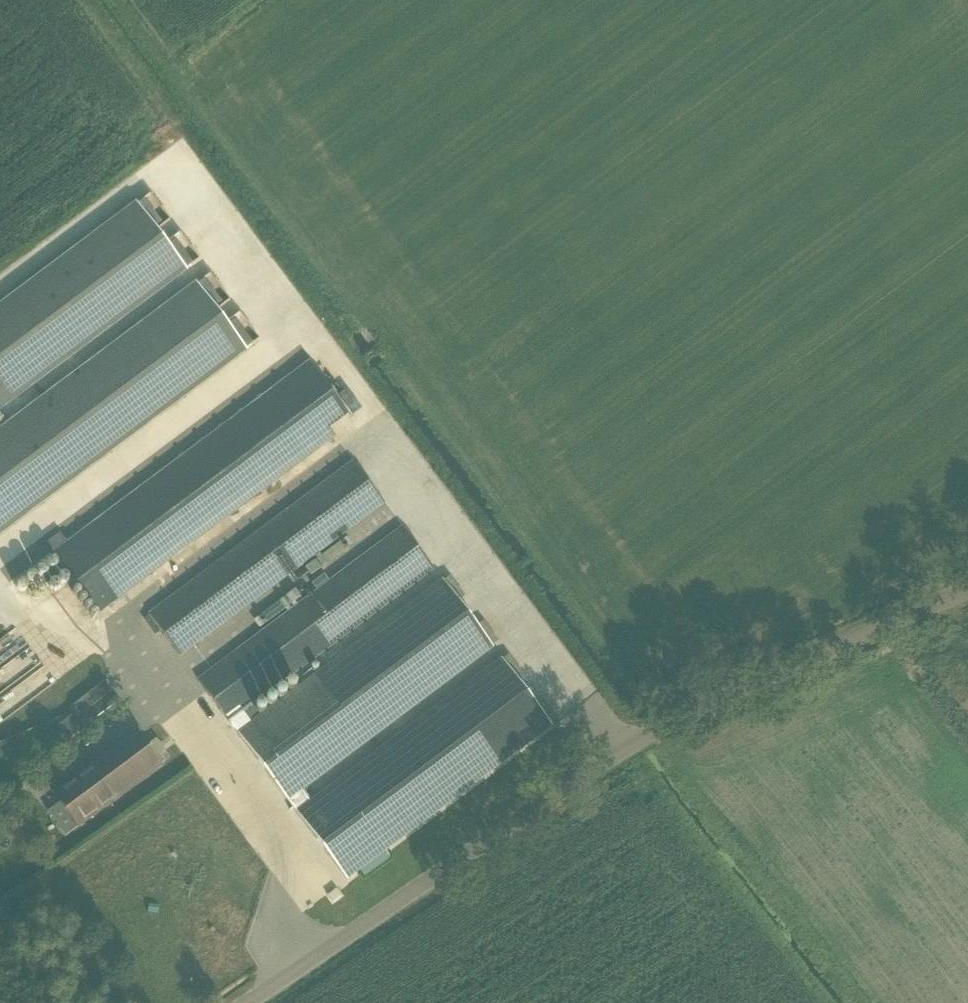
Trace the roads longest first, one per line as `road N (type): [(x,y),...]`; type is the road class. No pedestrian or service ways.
road 1 (unclassified): [(253,1002),(603,765),(706,709),(967,593)]

